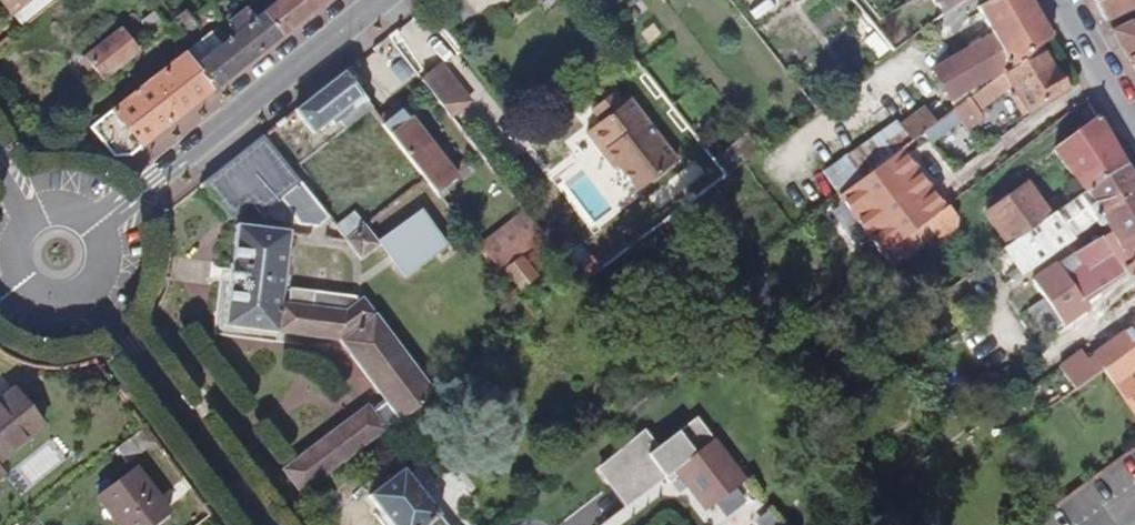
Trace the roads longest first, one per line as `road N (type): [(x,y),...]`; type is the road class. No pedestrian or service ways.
road 1 (residential): [(98,225),(382,0)]
road 2 (primary): [(87,294),(260,524)]
road 3 (primary): [(1134,141),(1055,0)]

